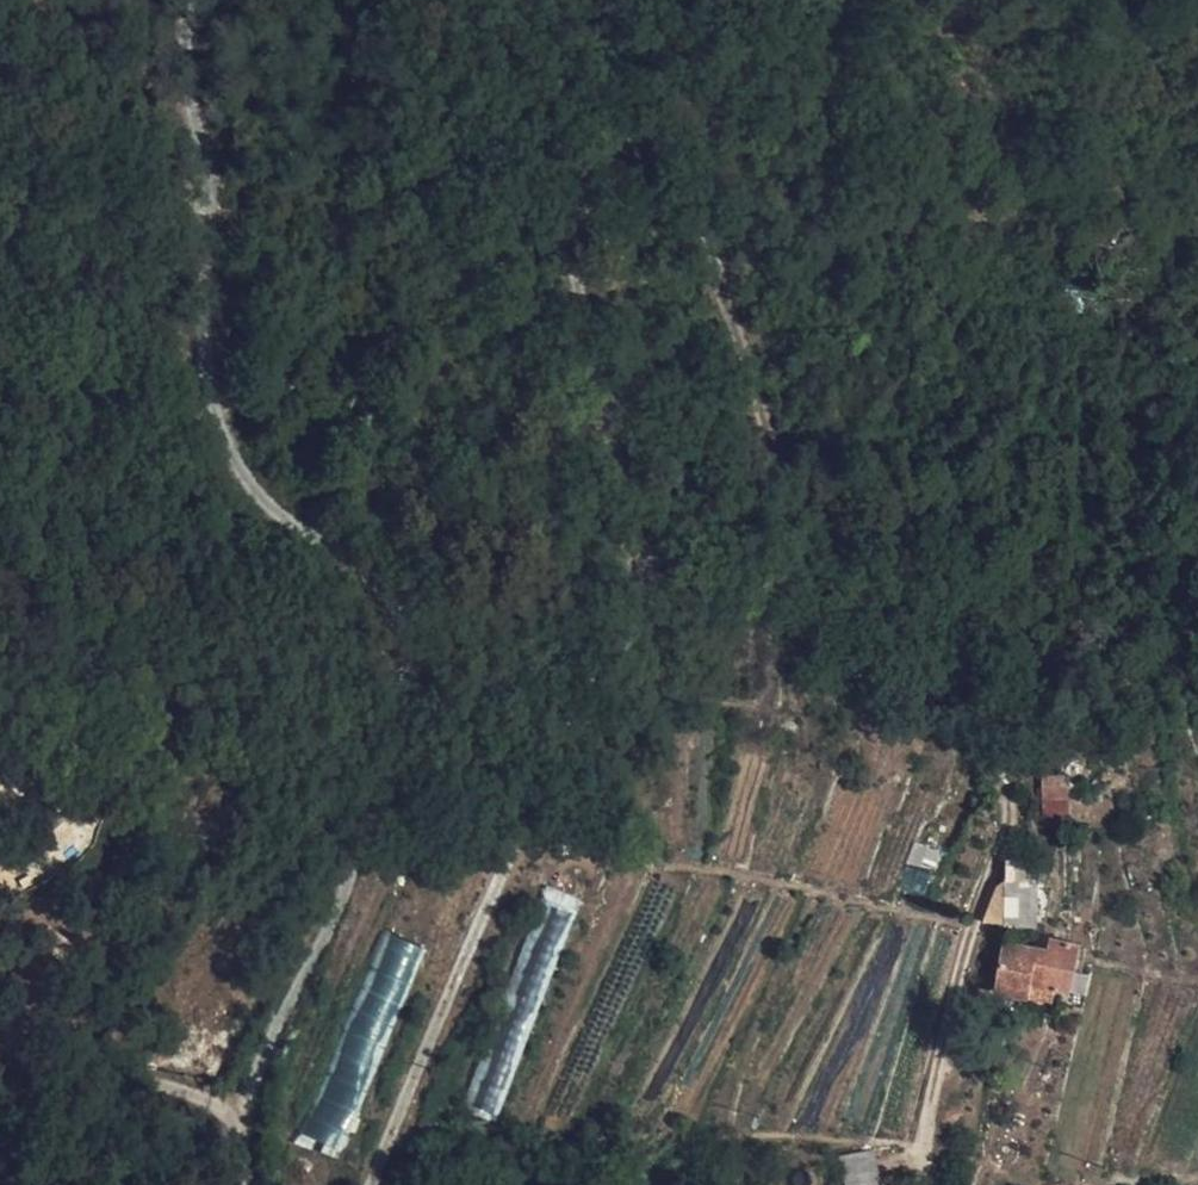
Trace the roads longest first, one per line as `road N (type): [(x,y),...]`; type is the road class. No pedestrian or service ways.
road 1 (track): [(935,1184),(927,1152),(1011,830),(1003,776),(824,555),(768,424),(692,180),(617,125),(562,180),(649,601),(542,795),(406,1093),(378,1184)]
road 2 (track): [(244,1117),(393,773),(404,649),(376,580),(249,485),(208,368),(211,186),(188,68),(193,0)]
road 3 (track): [(244,1117),(14,1046),(0,1049)]

